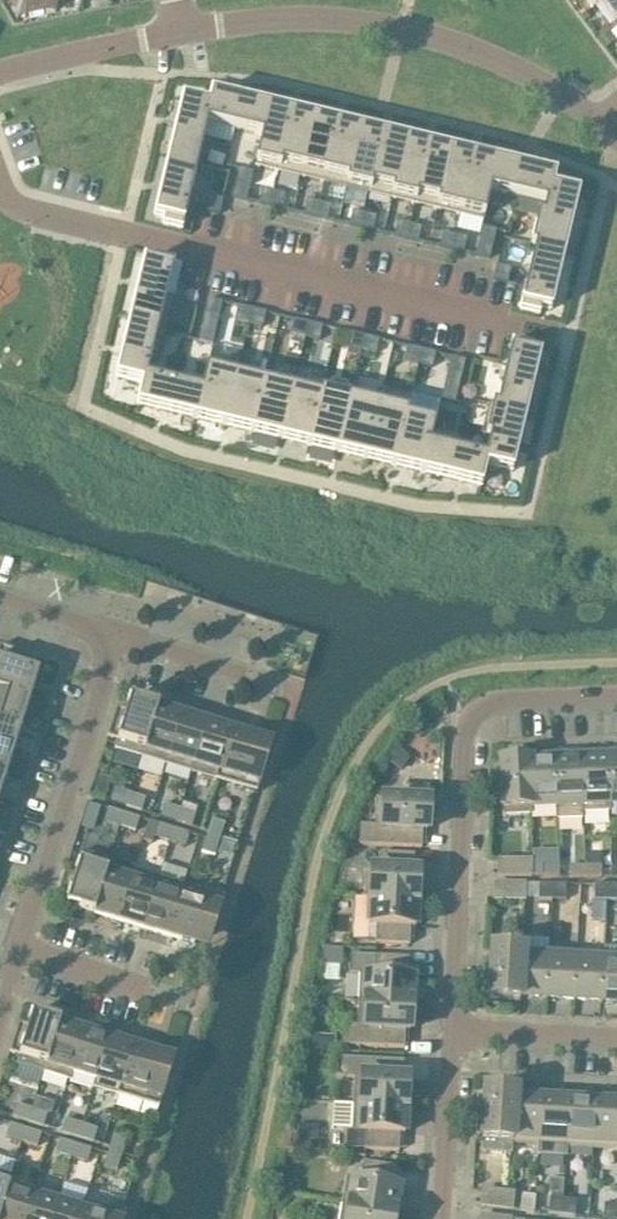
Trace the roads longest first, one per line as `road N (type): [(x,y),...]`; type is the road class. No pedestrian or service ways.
road 1 (residential): [(0,185),(32,214),(498,324)]
road 2 (residential): [(459,1036),(467,719),(493,700),(616,695)]
road 3 (residential): [(596,119),(464,43),(322,17),(181,29)]
road 4 (residential): [(28,936),(124,638)]
road 5 (residential): [(181,29),(0,73)]
road 6 (residential): [(442,1218),(459,1036)]
road 7 (residential): [(616,1044),(459,1036)]
road 8 (residential): [(124,638),(0,599)]
road 9 (residential): [(147,991),(24,953)]
road 10 (residential): [(245,676),(124,638)]

